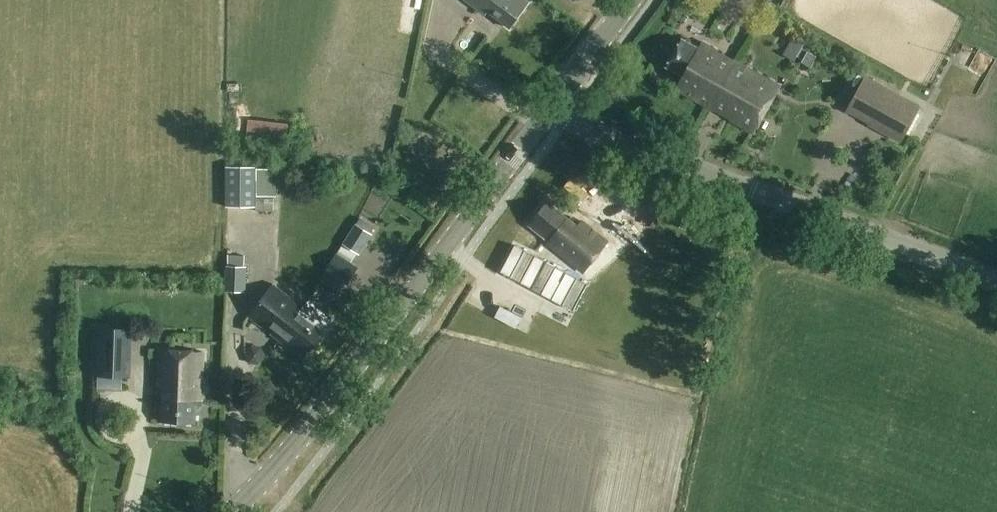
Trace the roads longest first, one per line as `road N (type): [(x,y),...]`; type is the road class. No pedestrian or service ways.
road 1 (secondary): [(233,511),(326,405),(556,102)]
road 2 (unclassified): [(996,279),(592,128),(556,102)]
road 3 (secondary): [(556,102),(632,0)]

